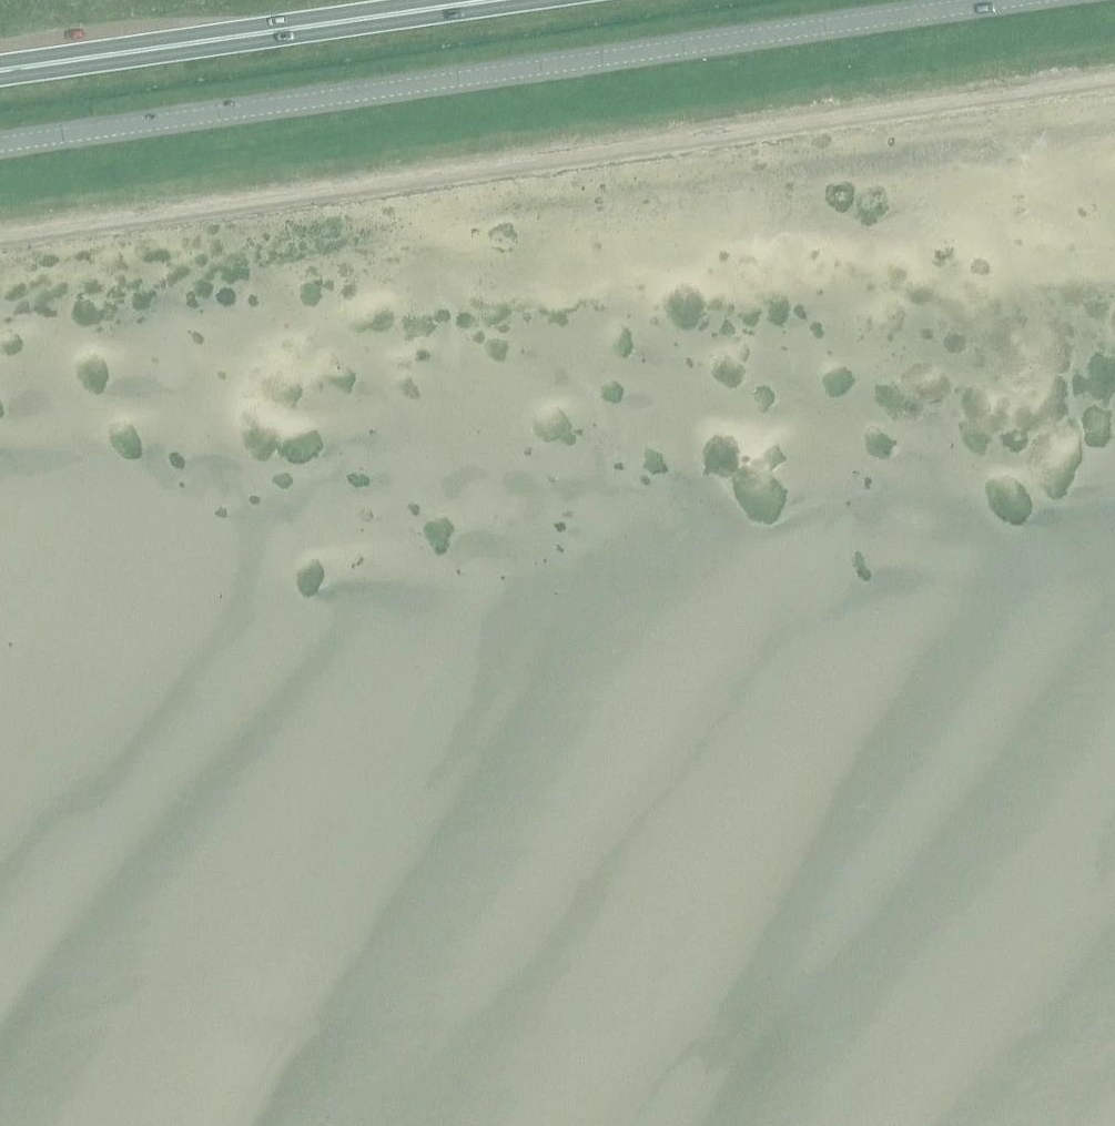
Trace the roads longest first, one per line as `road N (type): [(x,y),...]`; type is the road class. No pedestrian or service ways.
road 1 (unclassified): [(0,144),(1009,0)]
road 2 (trunk): [(0,73),(491,0)]

